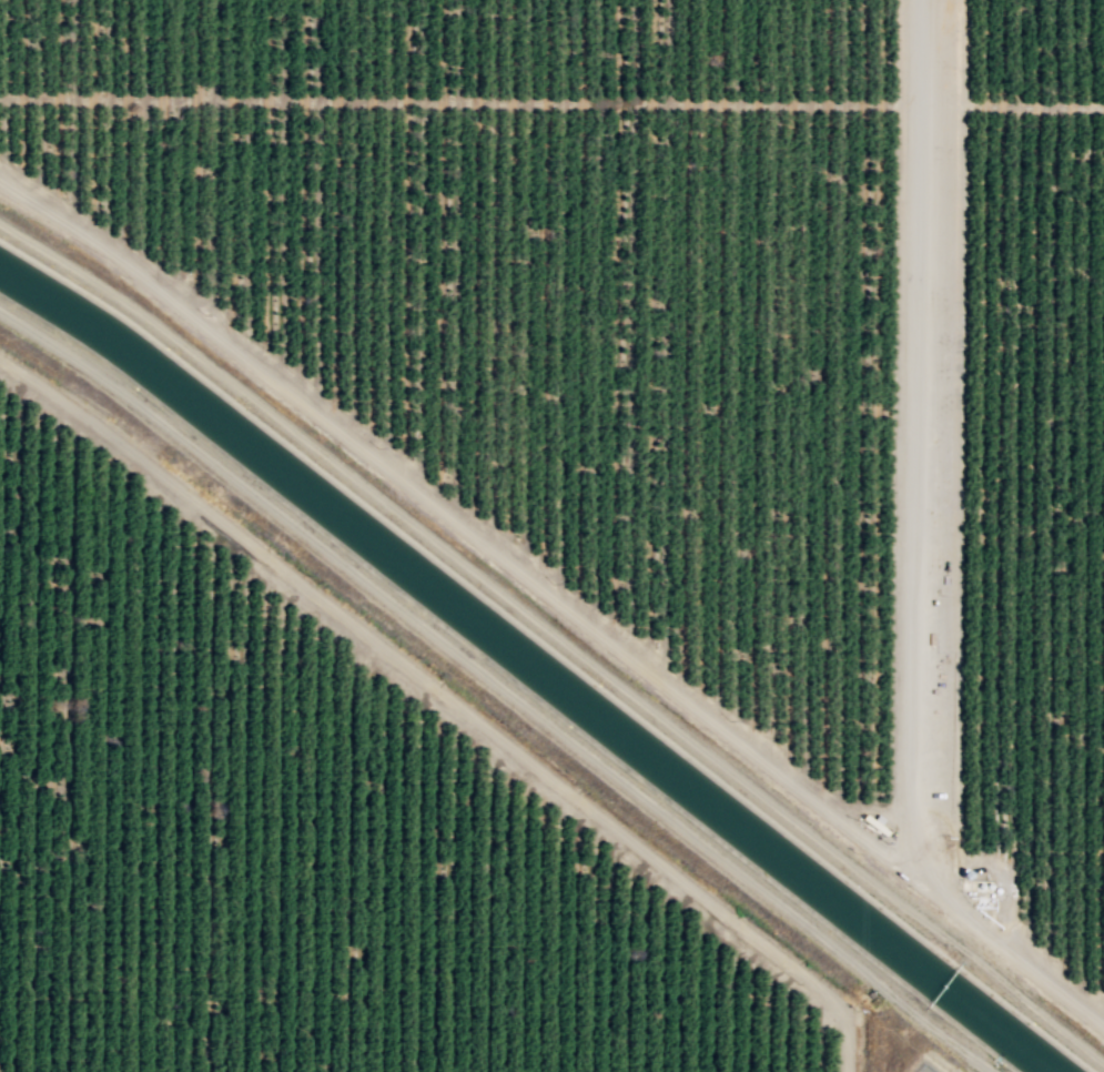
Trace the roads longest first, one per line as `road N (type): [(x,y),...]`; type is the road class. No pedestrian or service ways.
road 1 (track): [(1103,1024),(960,916),(909,862),(844,826),(117,257),(0,181)]
road 2 (track): [(842,1071),(837,1013),(817,988),(94,424),(0,362)]
road 3 (track): [(1011,953),(1003,877),(975,856),(961,805),(965,0)]
road 4 (track): [(922,104),(0,99)]
road 5 (track): [(922,0),(920,688),(909,862)]
road 6 (track): [(988,1071),(334,558)]
road 7 (track): [(964,105),(1103,107)]

